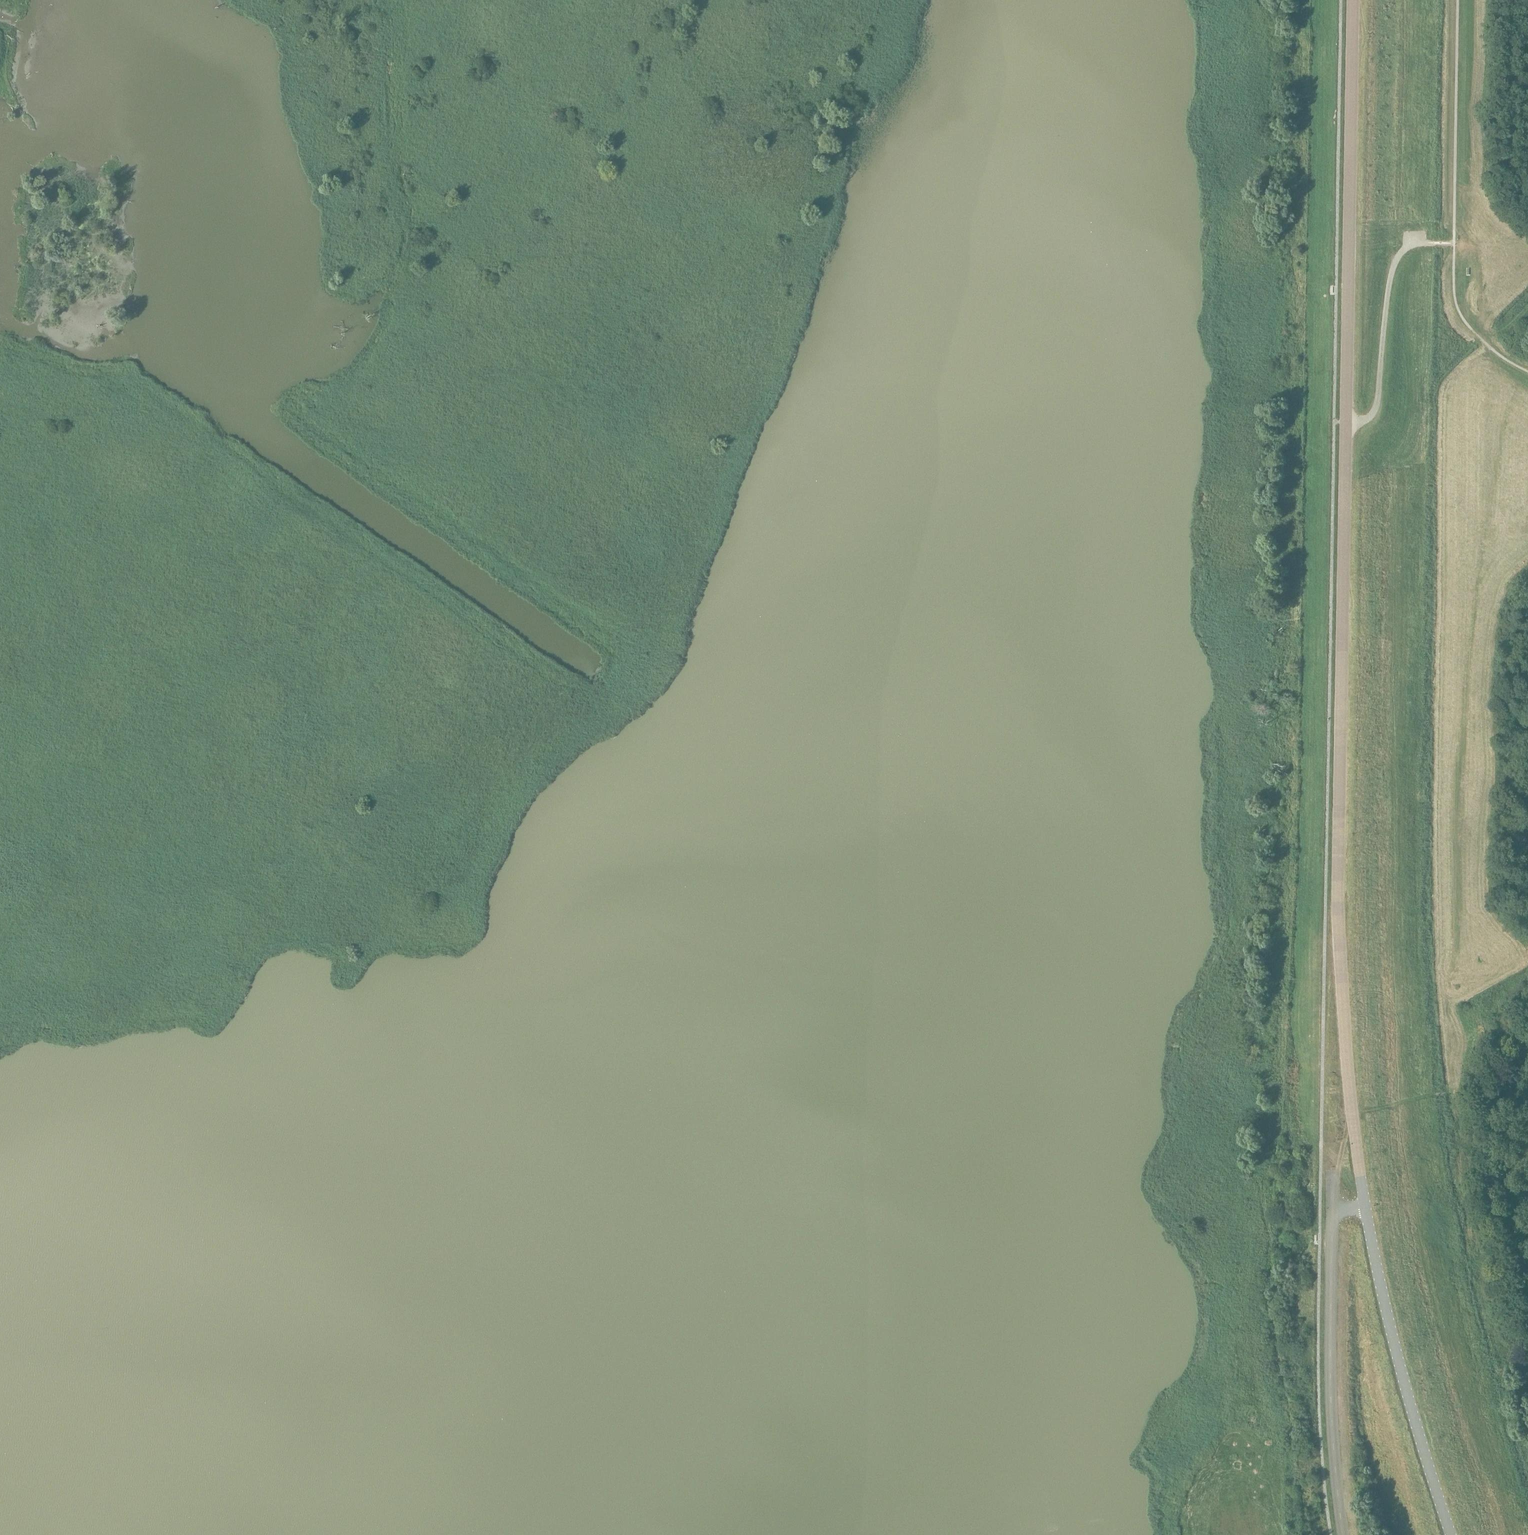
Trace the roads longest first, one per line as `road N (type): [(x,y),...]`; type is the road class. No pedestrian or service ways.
road 1 (tertiary): [(1452,1534),(1377,1259),(1346,1025),(1342,775),(1354,0)]

